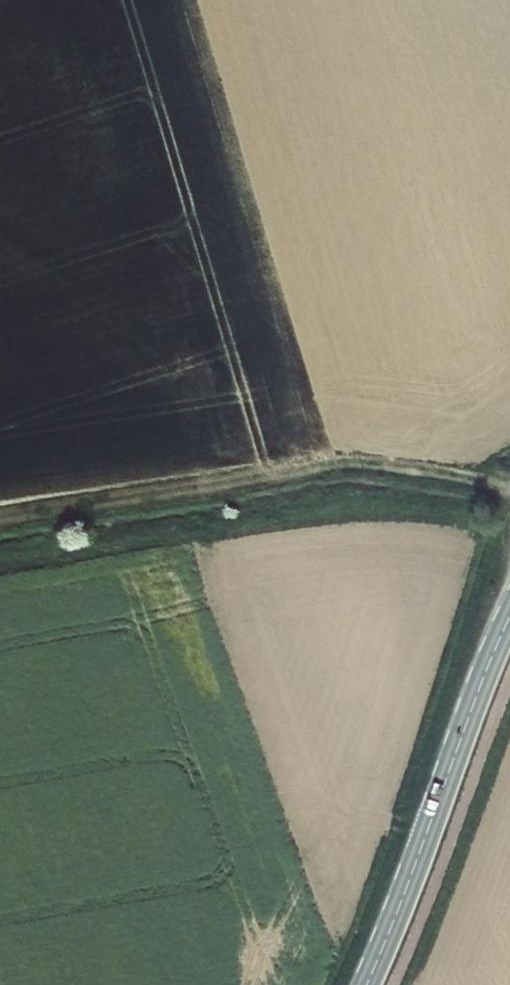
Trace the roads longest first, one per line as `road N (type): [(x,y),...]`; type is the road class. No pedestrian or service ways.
road 1 (tertiary): [(509,617),(365,984)]

